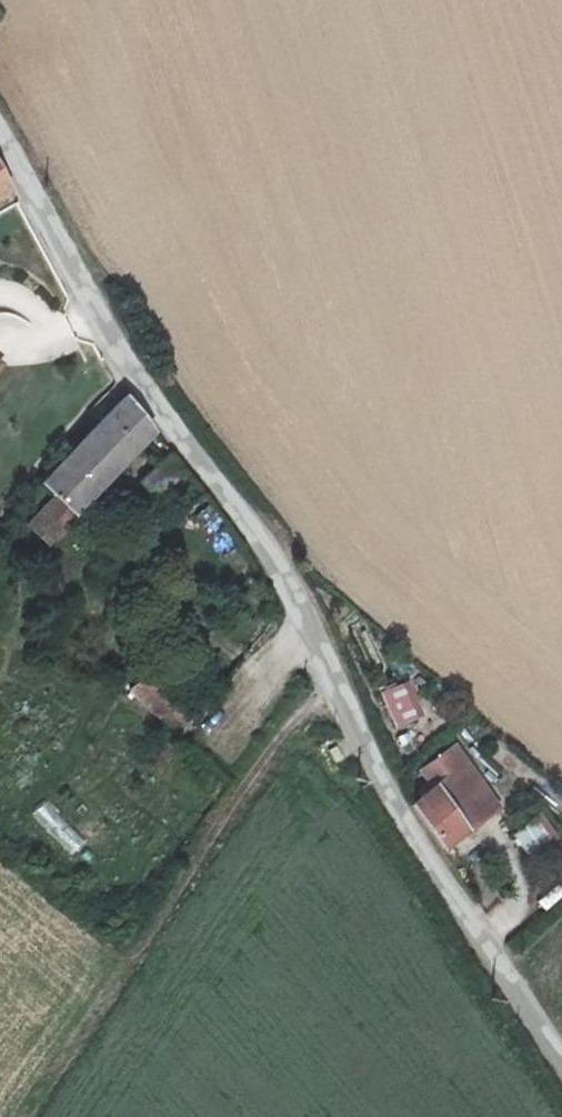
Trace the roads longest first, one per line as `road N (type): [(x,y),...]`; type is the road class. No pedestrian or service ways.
road 1 (unclassified): [(561,1070),(475,940),(284,575),(159,407),(0,145)]

